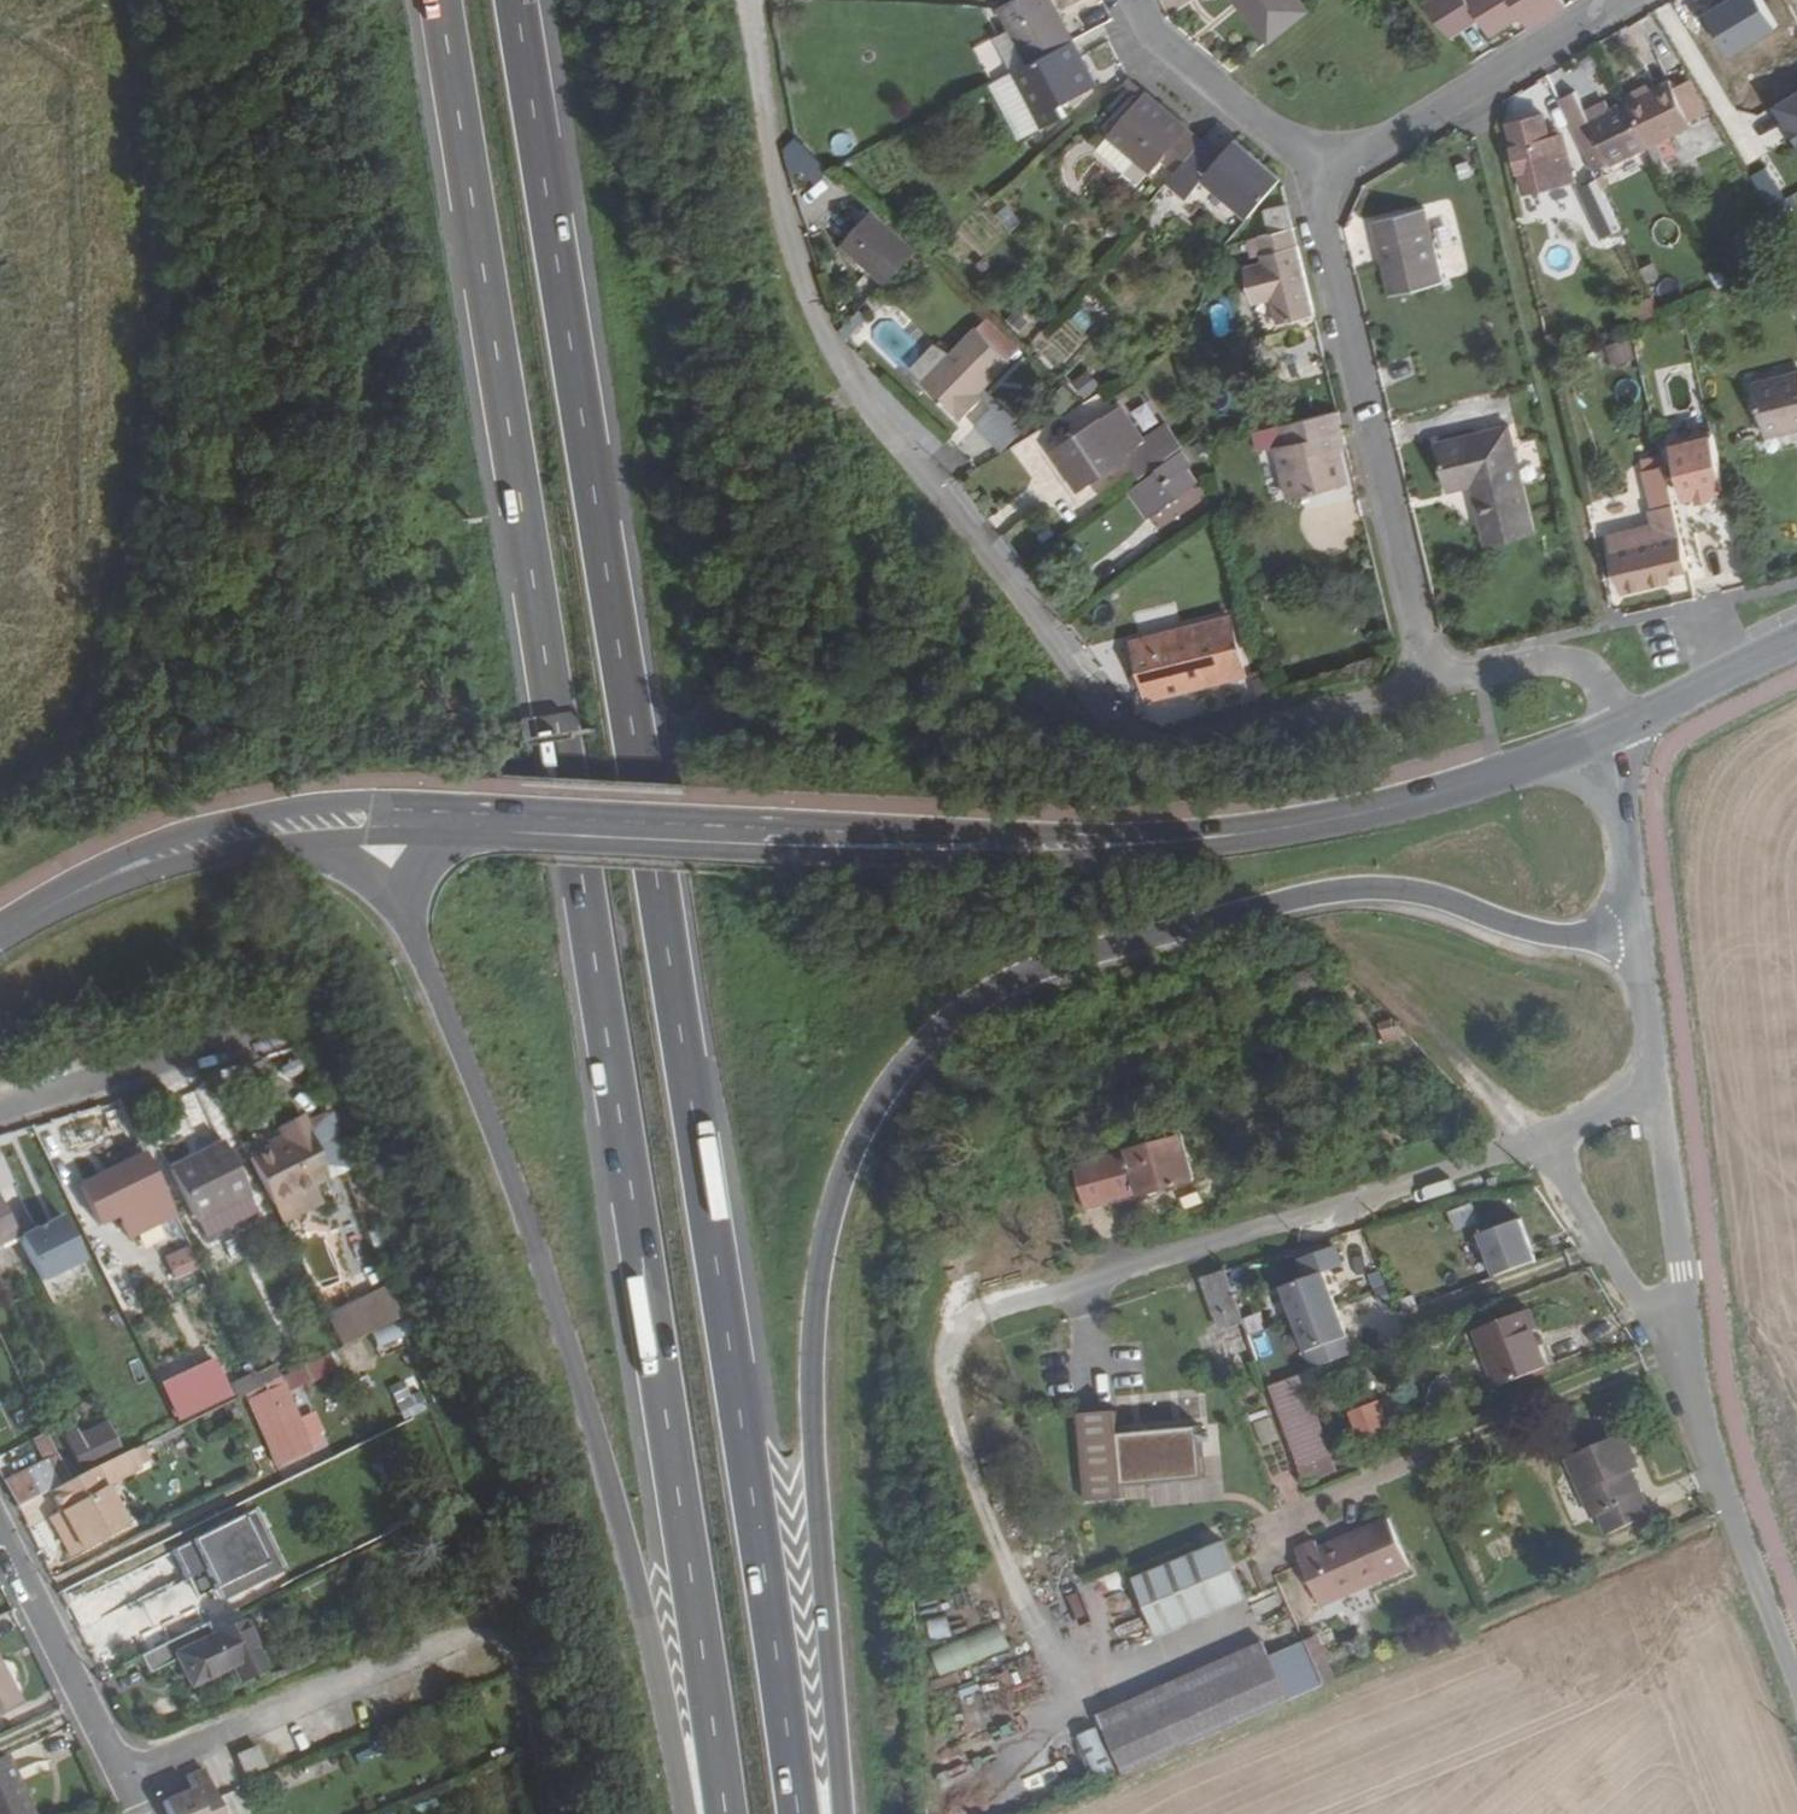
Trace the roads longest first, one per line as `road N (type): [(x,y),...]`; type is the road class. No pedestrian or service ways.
road 1 (trunk): [(441,0),(728,1813)]
road 2 (trunk): [(793,1813),(653,827),(517,0)]
road 3 (trunk): [(840,1813),(816,1566),(813,1342),(820,1261),(845,1164),(897,1071),(969,1004),(1048,963),(1340,890),(1393,887),(1542,934),(1633,940)]
road 4 (tertiary): [(1608,732),(1440,798),(1248,833),(1060,845),(368,818)]
road 5 (residential): [(1437,684),(1179,748),(1139,743),(1103,717),(929,462),(831,352),(777,181),(746,0)]
road 6 (trunk): [(368,818),(553,1303),(673,1736),(685,1813)]
road 7 (residential): [(1535,1152),(986,1316)]
road 8 (residential): [(1437,684),(1310,182)]
road 9 (tertiary): [(368,818),(147,864),(51,897),(0,931)]
road 10 (residential): [(1615,0),(1310,182)]
road 11 (residential): [(1796,1692),(1681,1377)]
road 12 (residential): [(0,1532),(138,1813)]
road 13 (residential): [(1681,1377),(1654,1089)]
road 14 (residential): [(0,1105),(257,1028)]
road 15 (residential): [(1535,1152),(1681,1377)]
road 16 (residential): [(1310,182),(1271,137),(1150,42),(1128,0)]
road 17 (residential): [(1352,971),(1535,1152)]
road 18 (residential): [(1608,732),(1598,680),(1583,667),(1541,661),(1437,684)]
road 19 (residential): [(1633,940),(1608,732)]
road 20 (tertiary): [(1796,644),(1608,732)]
road 21 (residential): [(1654,1089),(1633,940)]
road 22 (residential): [(1654,1089),(1535,1152)]

